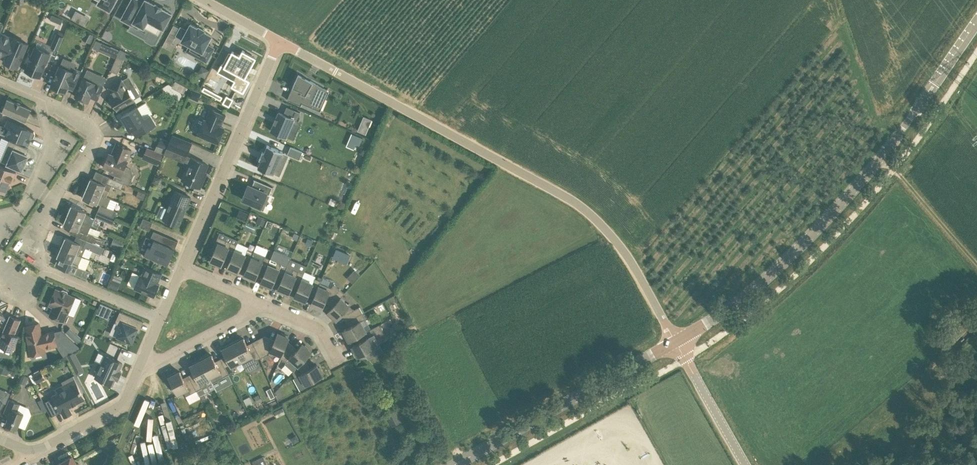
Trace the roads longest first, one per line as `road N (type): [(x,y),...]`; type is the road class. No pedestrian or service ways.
road 1 (unclassified): [(676,343),(636,270),(587,210),(336,71)]
road 2 (secondary): [(676,343),(806,240),(878,160),(976,23)]
road 3 (secondary): [(676,343),(457,462)]
road 4 (residential): [(184,270),(279,41)]
road 5 (residential): [(45,270),(36,232),(90,147),(89,132),(41,98)]
road 6 (residential): [(265,305),(136,377)]
road 7 (residential): [(41,98),(44,175),(17,219),(0,227)]
road 8 (track): [(878,160),(976,265)]
road 9 (unclassified): [(745,464),(676,343)]
road 10 (residential): [(36,450),(125,401),(136,377)]
road 11 (residential): [(45,270),(161,318)]

